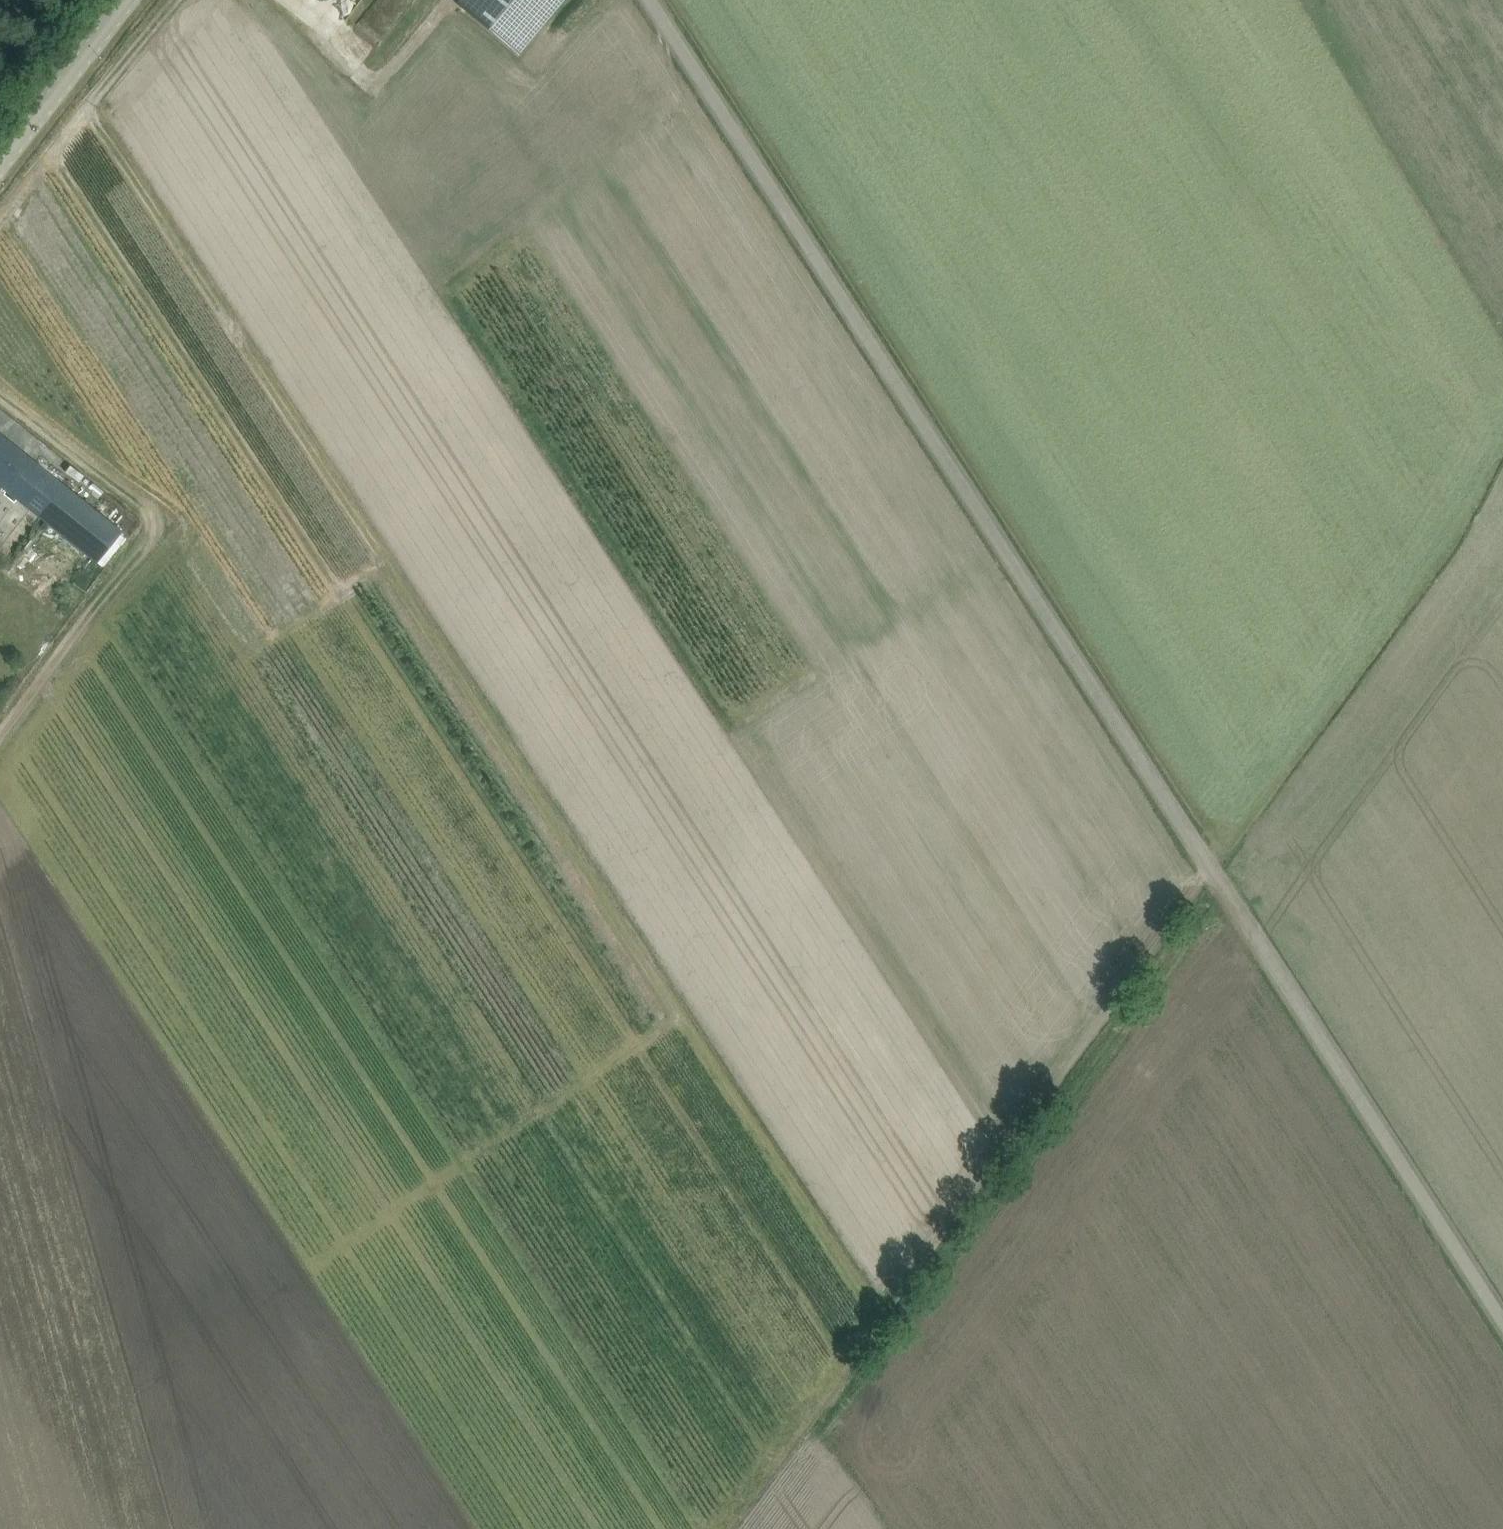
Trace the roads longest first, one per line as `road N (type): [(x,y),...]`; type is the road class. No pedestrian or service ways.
road 1 (unclassified): [(1502,1319),(651,0)]
road 2 (tertiary): [(0,166),(129,0)]

